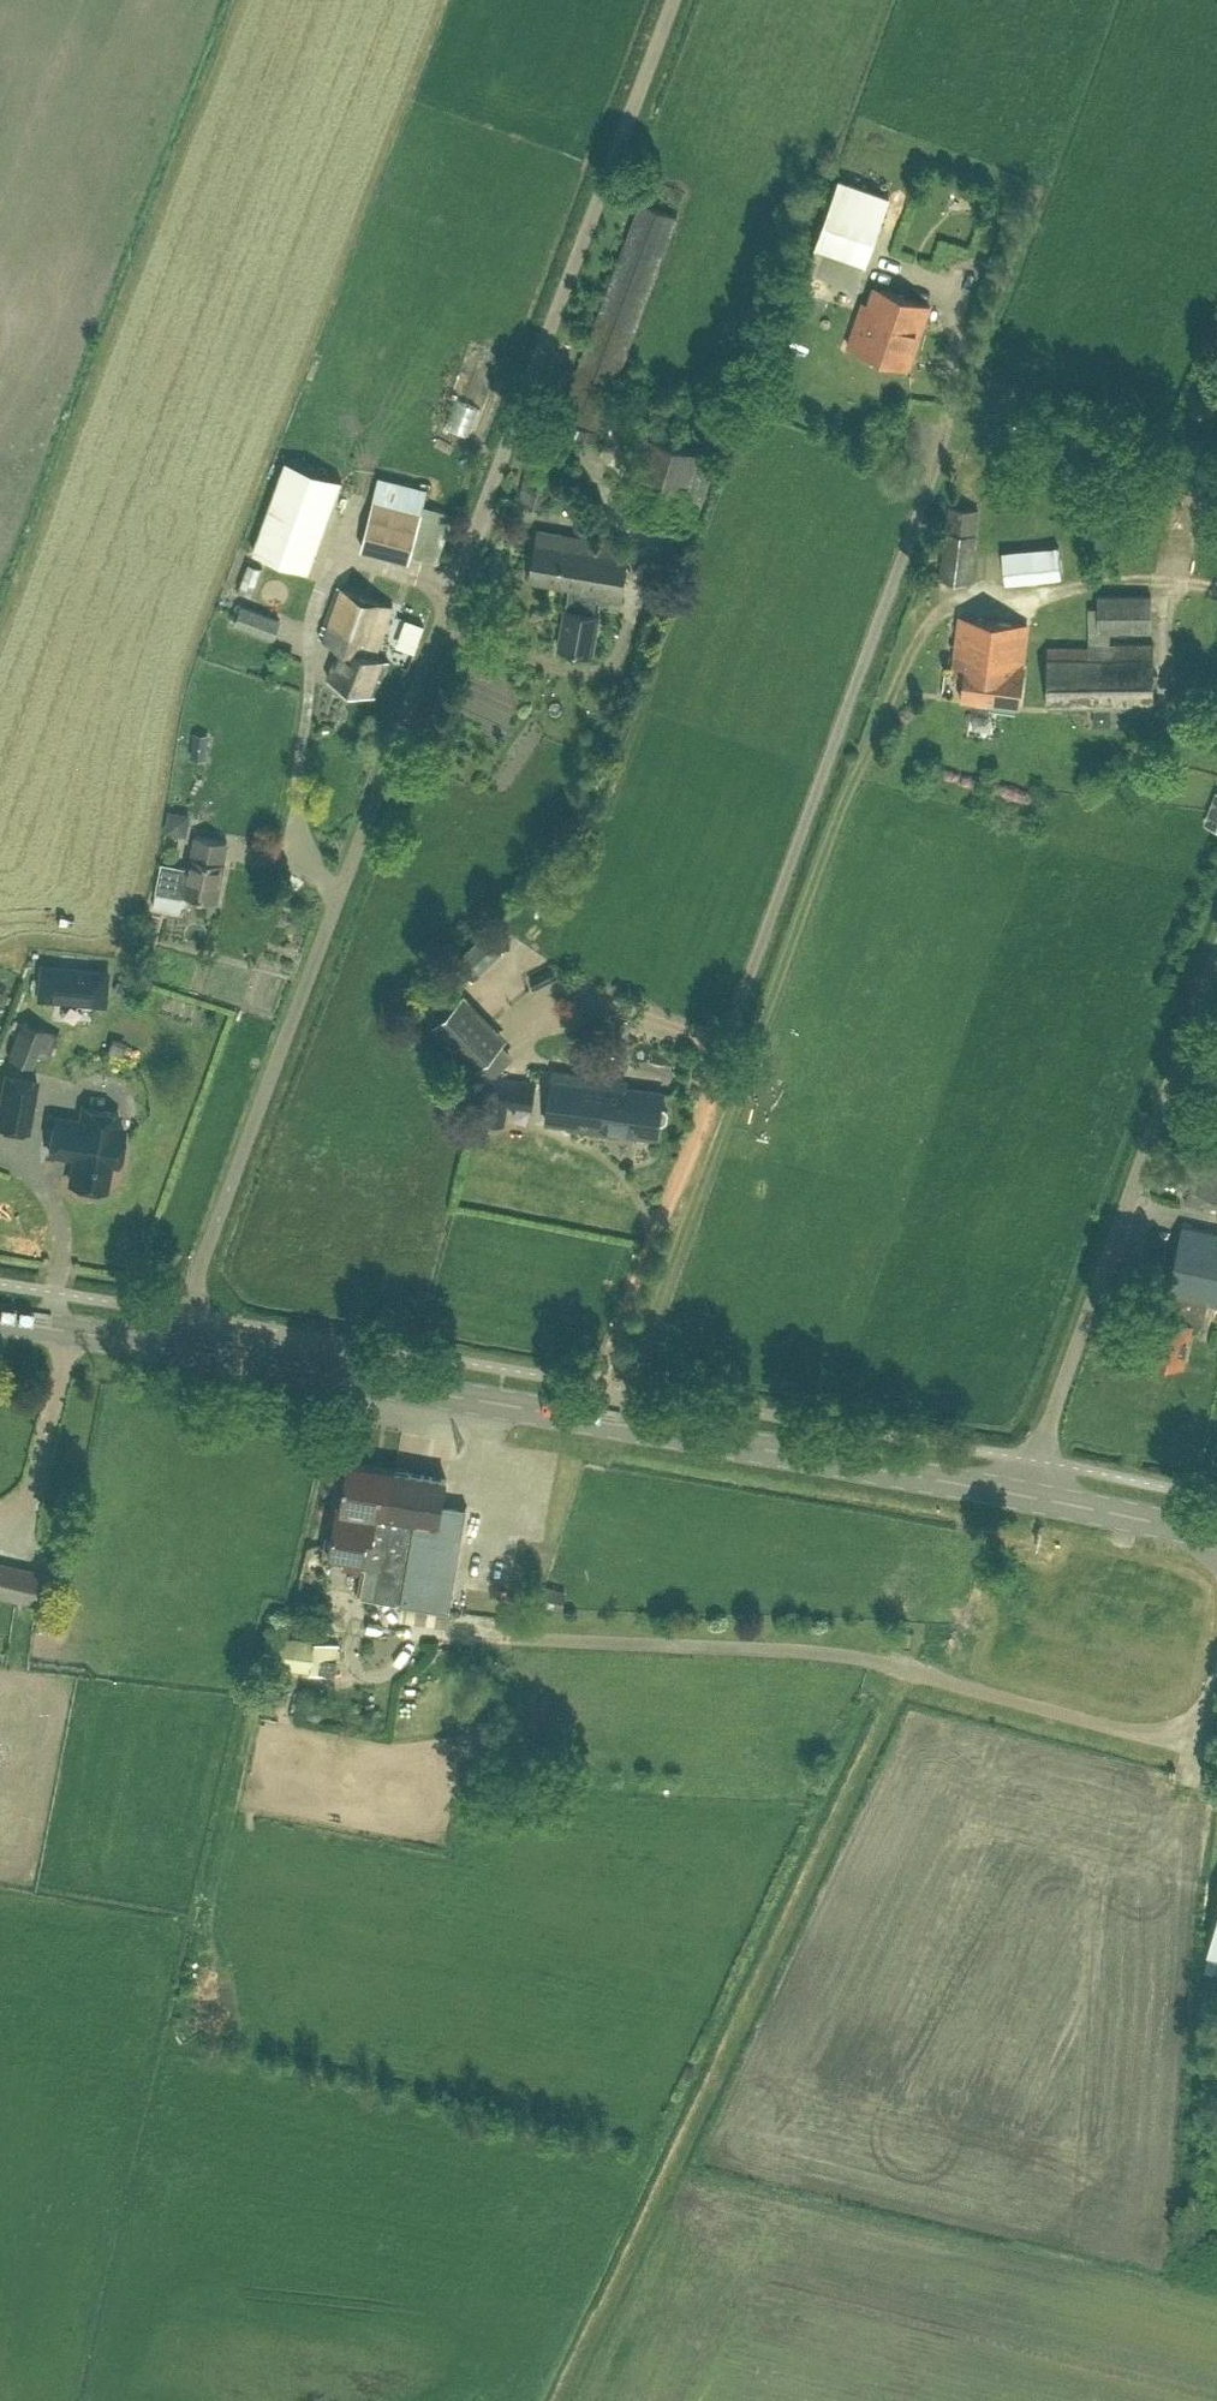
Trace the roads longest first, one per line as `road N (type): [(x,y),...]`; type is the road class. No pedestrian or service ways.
road 1 (secondary): [(1216,1534),(817,1456),(0,1319)]

